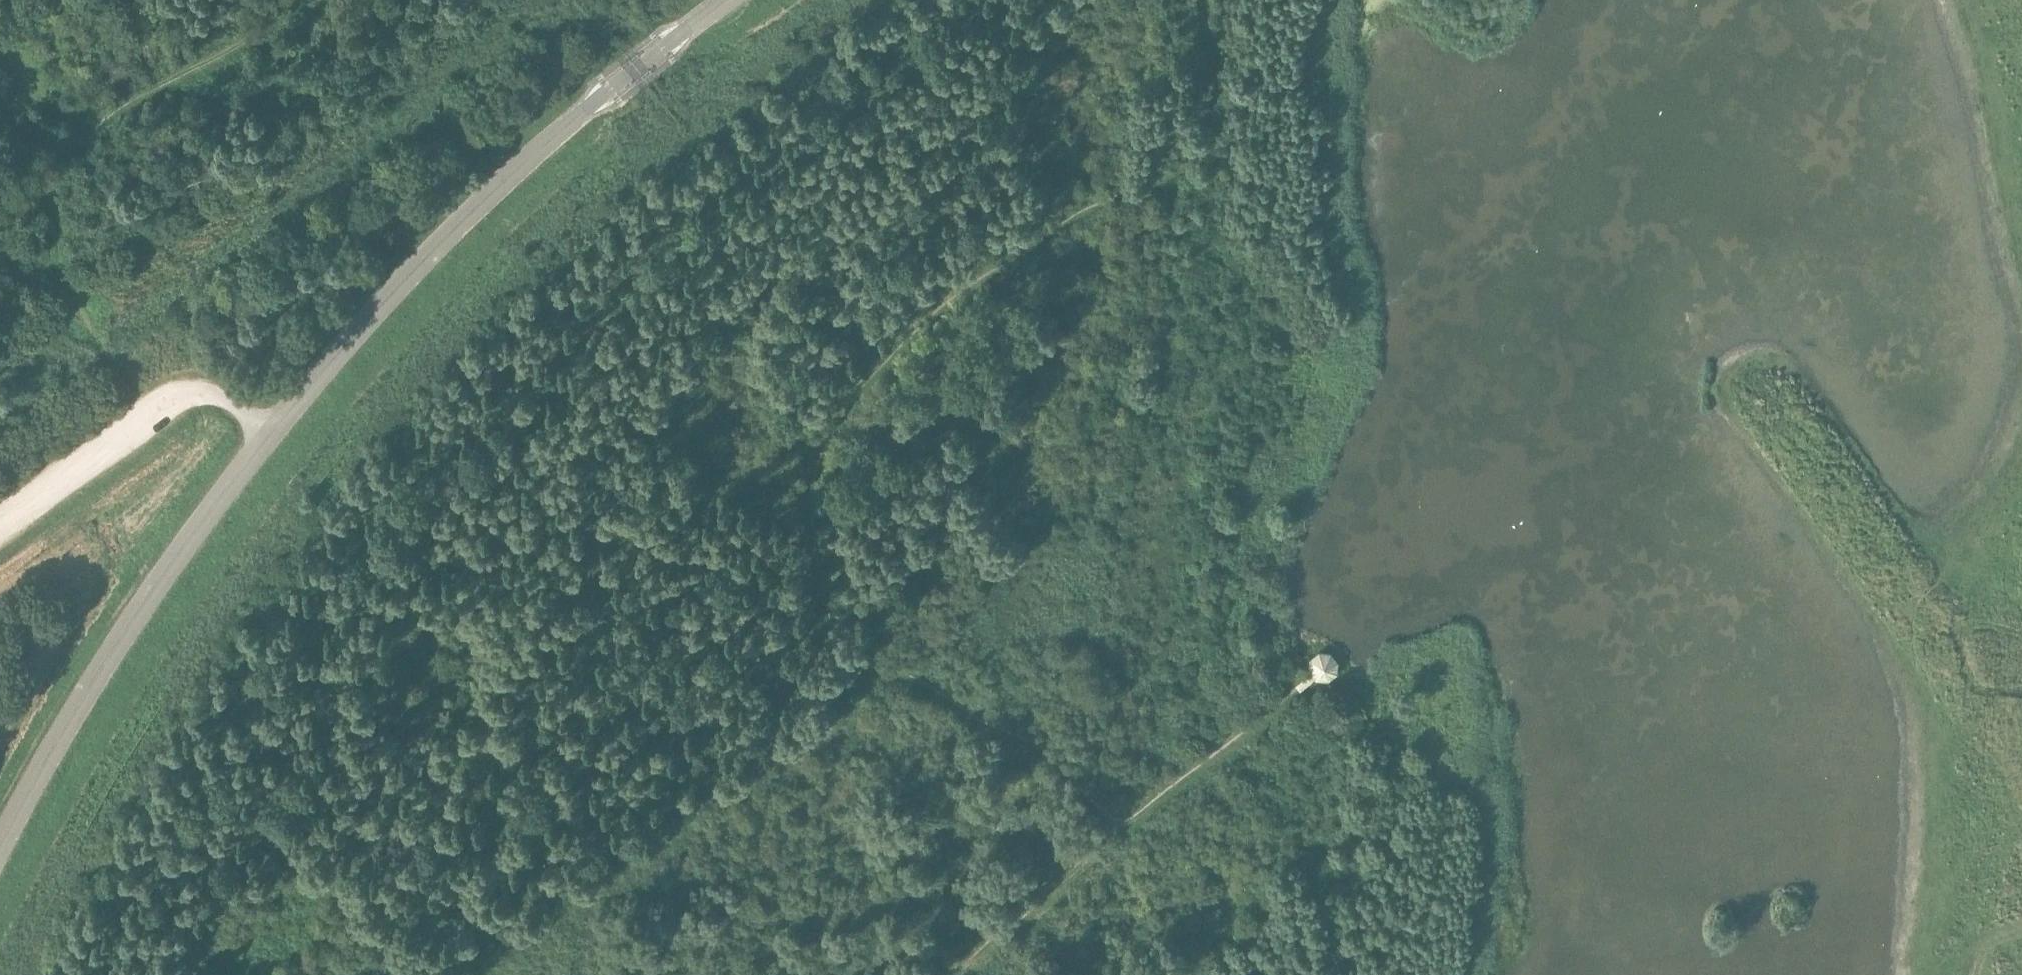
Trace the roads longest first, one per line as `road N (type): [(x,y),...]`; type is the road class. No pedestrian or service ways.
road 1 (tertiary): [(0,847),(94,674),(299,392),(509,175),(719,0)]

